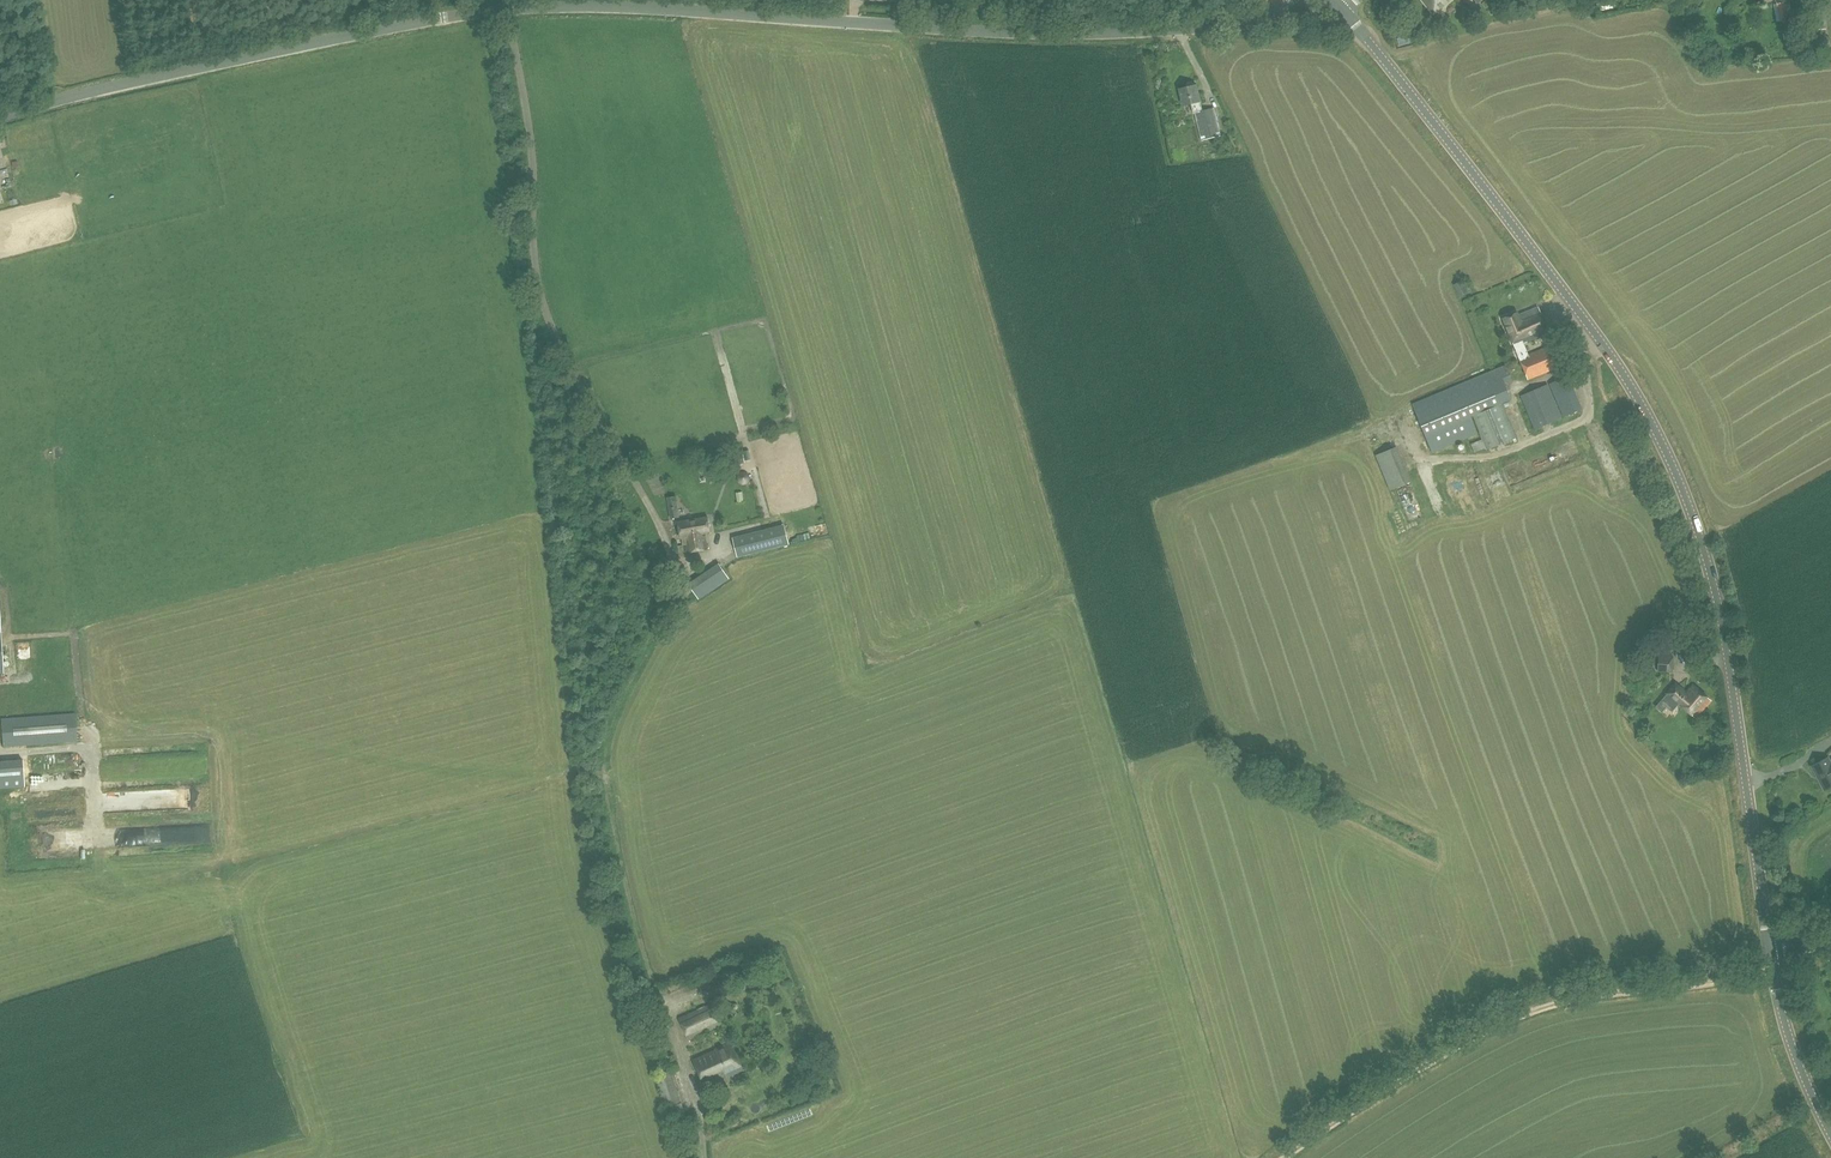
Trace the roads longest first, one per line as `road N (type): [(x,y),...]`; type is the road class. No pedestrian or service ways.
road 1 (unclassified): [(0,115),(194,67),(510,7),(640,7),(1068,34),(1242,24),(1291,0)]
road 2 (track): [(701,1157),(696,1106),(622,856),(609,775),(620,705),(680,572),(671,536),(575,377),(538,292),(531,152),(510,7)]
road 3 (tertiary): [(1772,961),(1730,670),(1696,528),(1667,451),(1567,296),(1342,12)]
road 4 (track): [(1774,974),(1529,1010),(1350,1110),(1285,1157)]
road 5 (tertiary): [(1830,1135),(1789,1037),(1772,961)]

